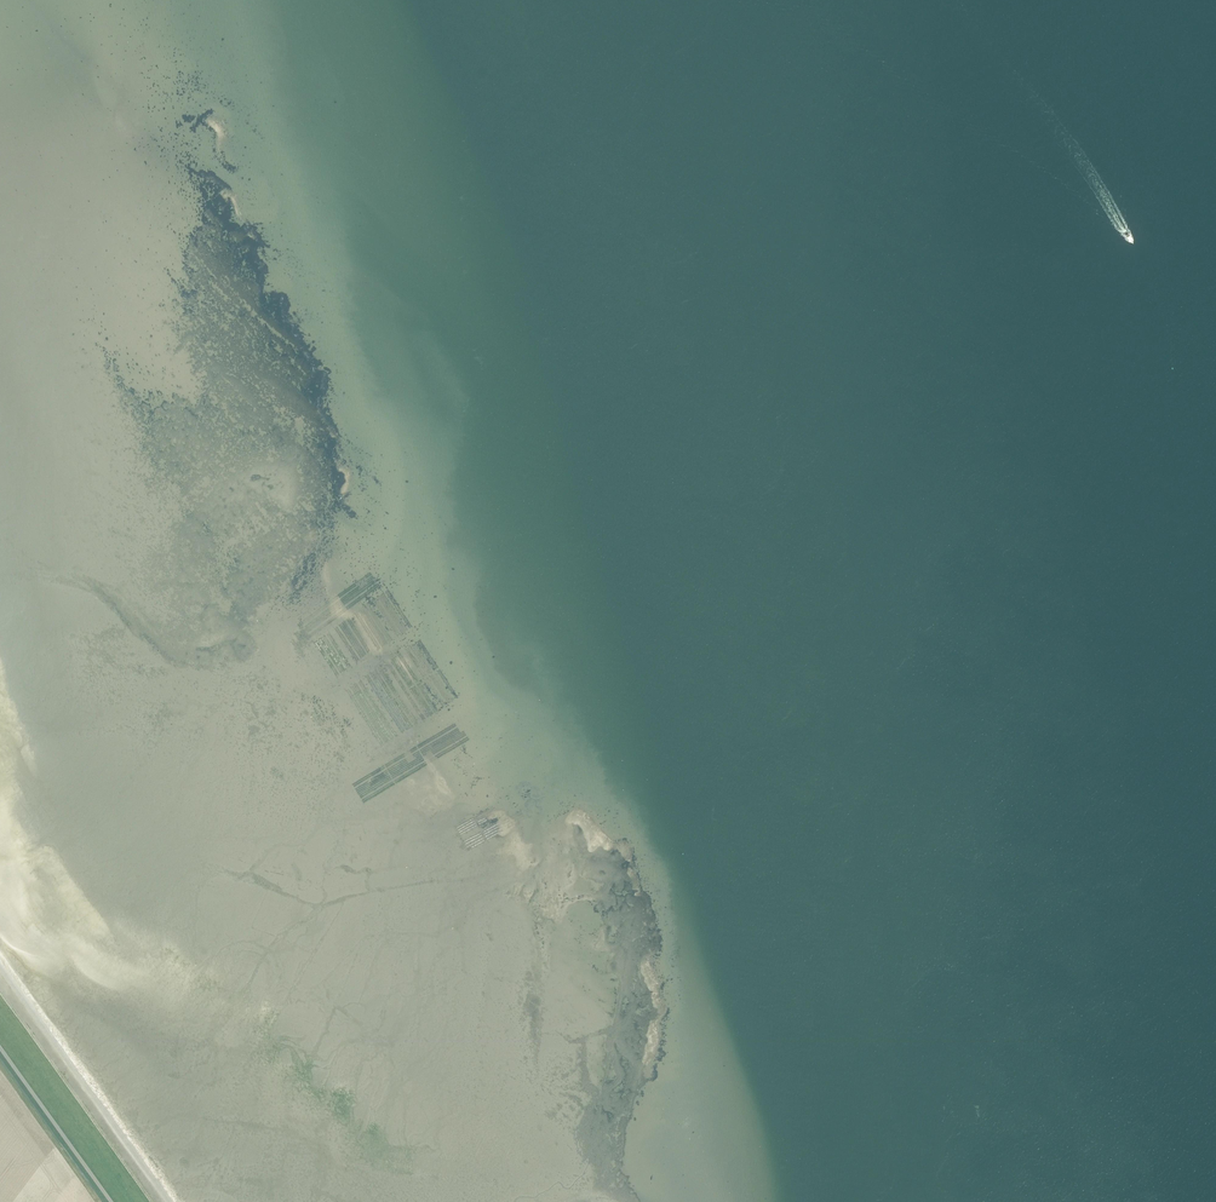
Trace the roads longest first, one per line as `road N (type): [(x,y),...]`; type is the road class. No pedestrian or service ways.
road 1 (unclassified): [(108,1201),(0,1056)]

